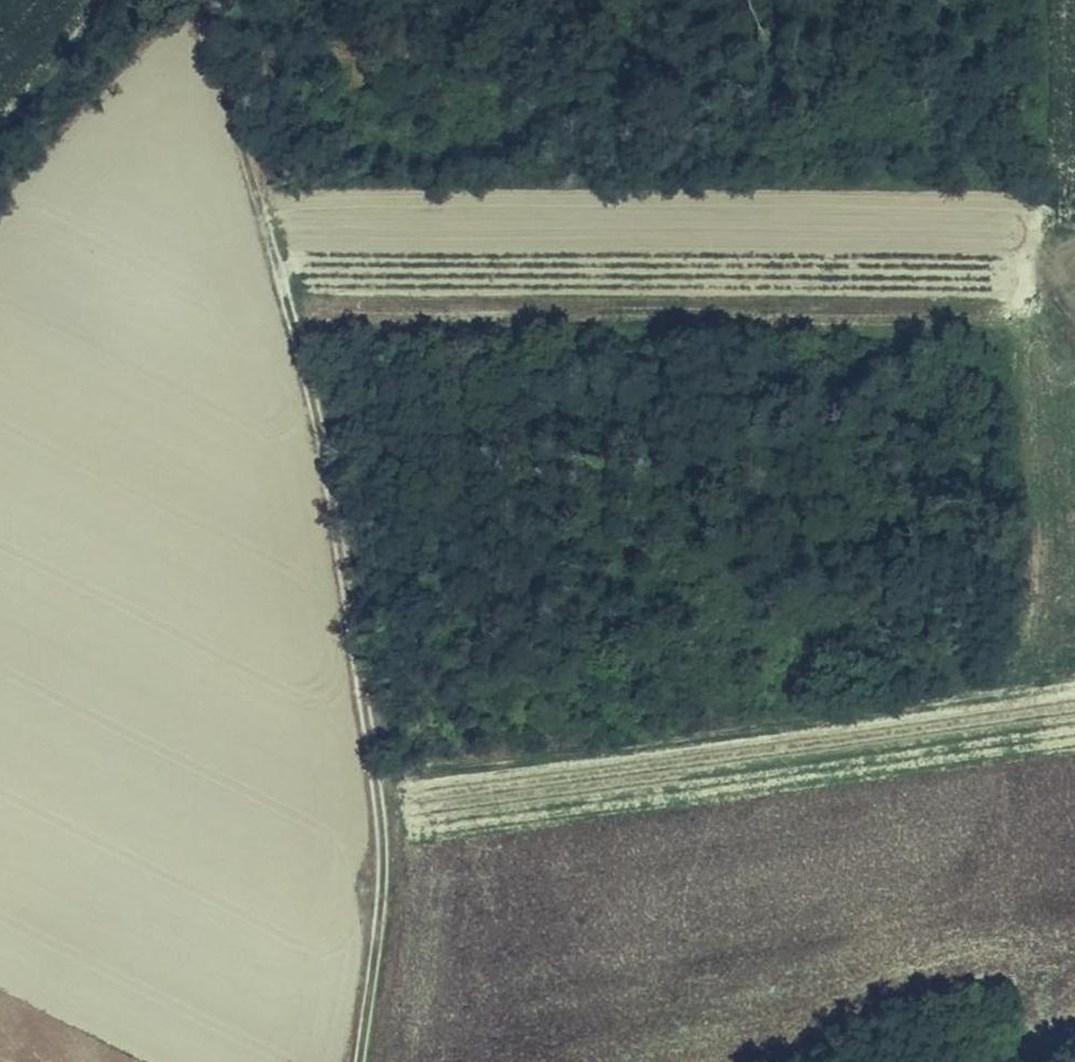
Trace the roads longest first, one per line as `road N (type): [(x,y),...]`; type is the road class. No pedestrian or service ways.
road 1 (track): [(360,1061),(378,956),(373,740),(307,388),(242,159),(215,27)]

